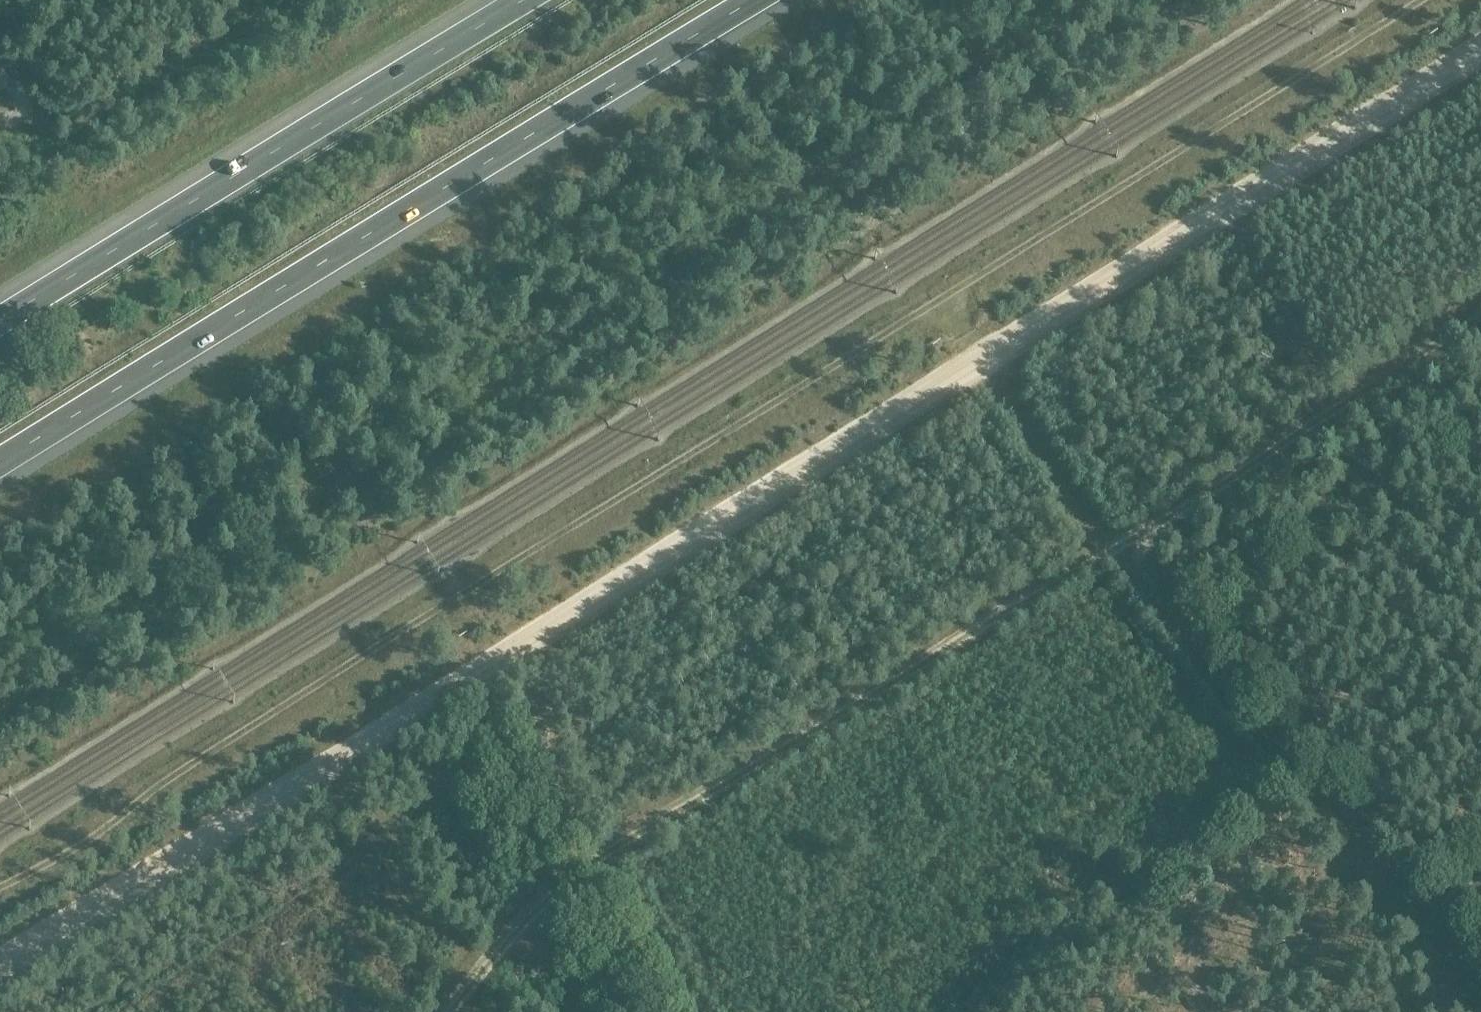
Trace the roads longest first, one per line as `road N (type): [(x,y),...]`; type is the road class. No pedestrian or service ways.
road 1 (track): [(0,887),(99,834),(181,772),(421,620),(1422,0)]
road 2 (motorway): [(0,466),(763,0)]
road 3 (motorway): [(523,0),(0,322)]

